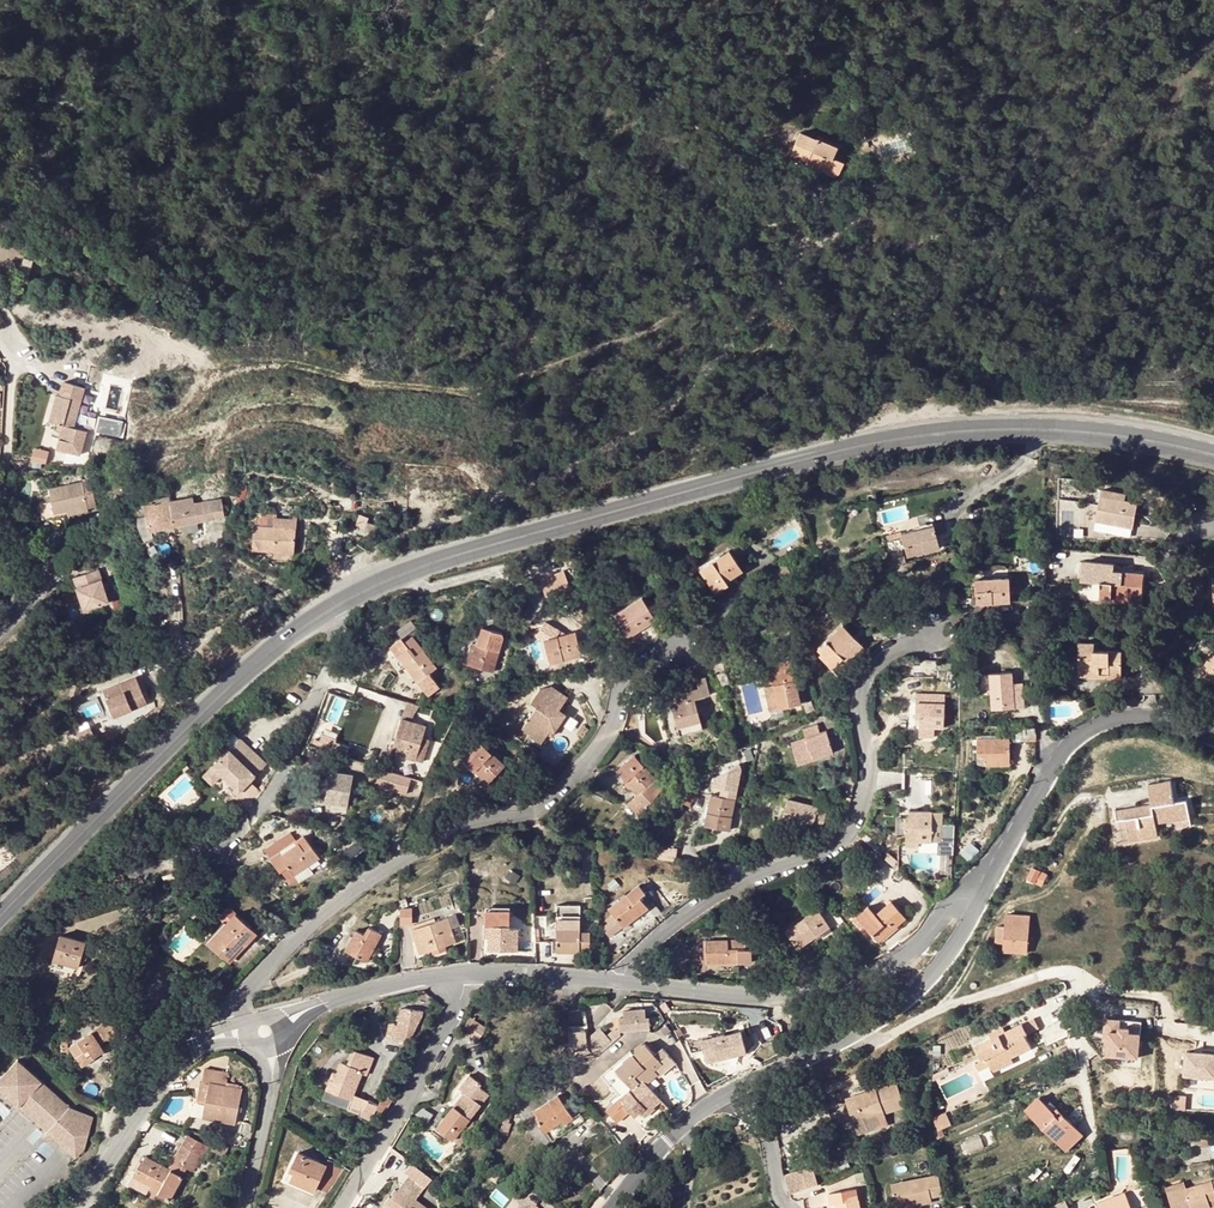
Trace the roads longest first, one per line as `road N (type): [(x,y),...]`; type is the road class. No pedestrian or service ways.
road 1 (secondary): [(333,608),(487,546),(901,437),(1094,432),(1213,454)]
road 2 (unclassified): [(684,646),(626,681),(613,731),(537,814),(460,827),(343,896),(239,999)]
road 3 (unclassified): [(625,982),(629,965),(659,937),(722,892),(803,861),(856,825),(869,770),(861,692),(891,653),(930,638)]
road 4 (secondary): [(0,920),(234,680),(333,608)]
road 5 (tertiary): [(979,903),(959,897),(916,948),(887,967),(800,999),(625,982)]
road 6 (unclassified): [(155,910),(273,797),(338,639),(333,608)]
road 7 (tertiary): [(1213,737),(1123,718),(1078,736),(1054,760),(979,903)]
road 8 (unclassified): [(23,614),(46,586),(4,514),(14,355),(13,327),(0,304)]
road 9 (tertiary): [(979,903),(947,955),(907,998),(735,1091)]
road 10 (residential): [(465,973),(458,1004),(342,1207)]
road 11 (tertiary): [(75,1207),(185,1055)]
road 12 (tertiary): [(735,1091),(647,1161),(610,1207)]
road 13 (tertiary): [(625,982),(465,973)]
road 14 (tertiary): [(465,973),(321,1003)]
road 15 (residential): [(789,1207),(778,1189),(770,1136),(735,1091)]

